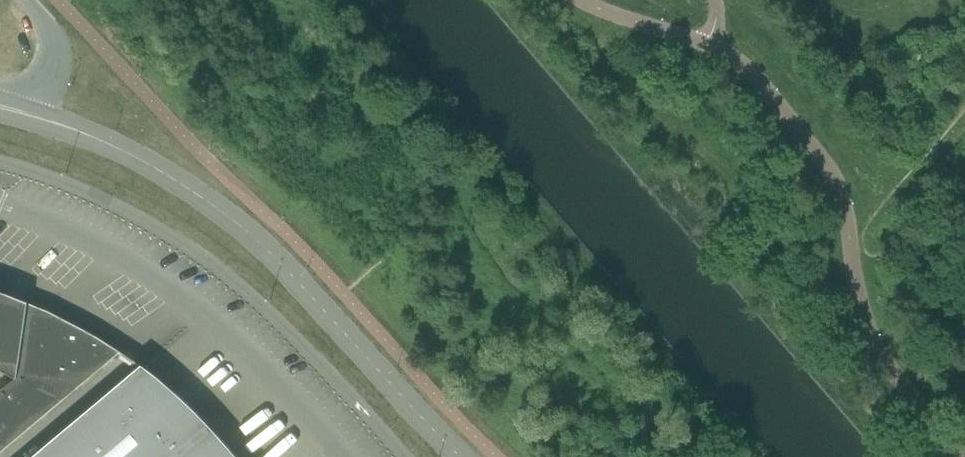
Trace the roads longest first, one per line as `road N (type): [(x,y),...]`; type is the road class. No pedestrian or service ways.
road 1 (tertiary): [(458,456),(248,233),(99,140),(6,107)]
road 2 (unclassified): [(0,162),(96,196),(187,247),(282,325),(405,456)]
road 3 (unclassified): [(0,208),(166,285),(348,456)]
road 4 (unclassified): [(24,0),(47,28),(49,70),(33,93),(6,107)]

